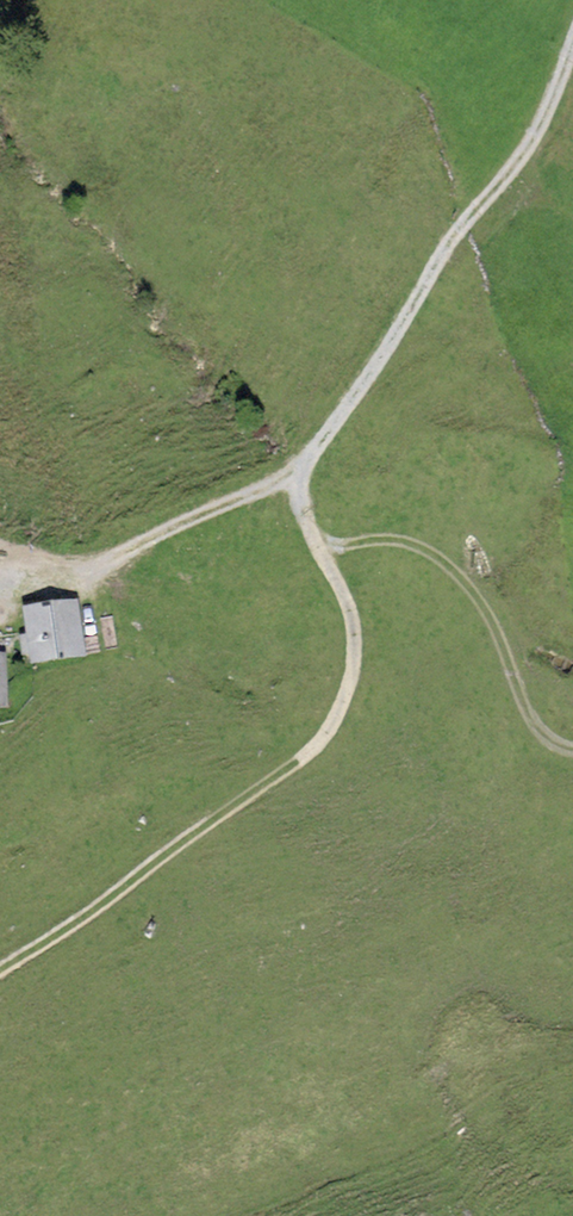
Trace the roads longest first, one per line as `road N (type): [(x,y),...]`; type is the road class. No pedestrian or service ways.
road 1 (track): [(0,983),(328,742),(362,674),(351,600),(308,515),(307,470)]
road 2 (track): [(307,470),(453,248),(529,154),(572,58)]
road 3 (track): [(325,553),(396,538),(439,555),(492,613),(534,716),(558,749),(572,752)]
road 4 (track): [(307,470),(74,578),(6,586)]

